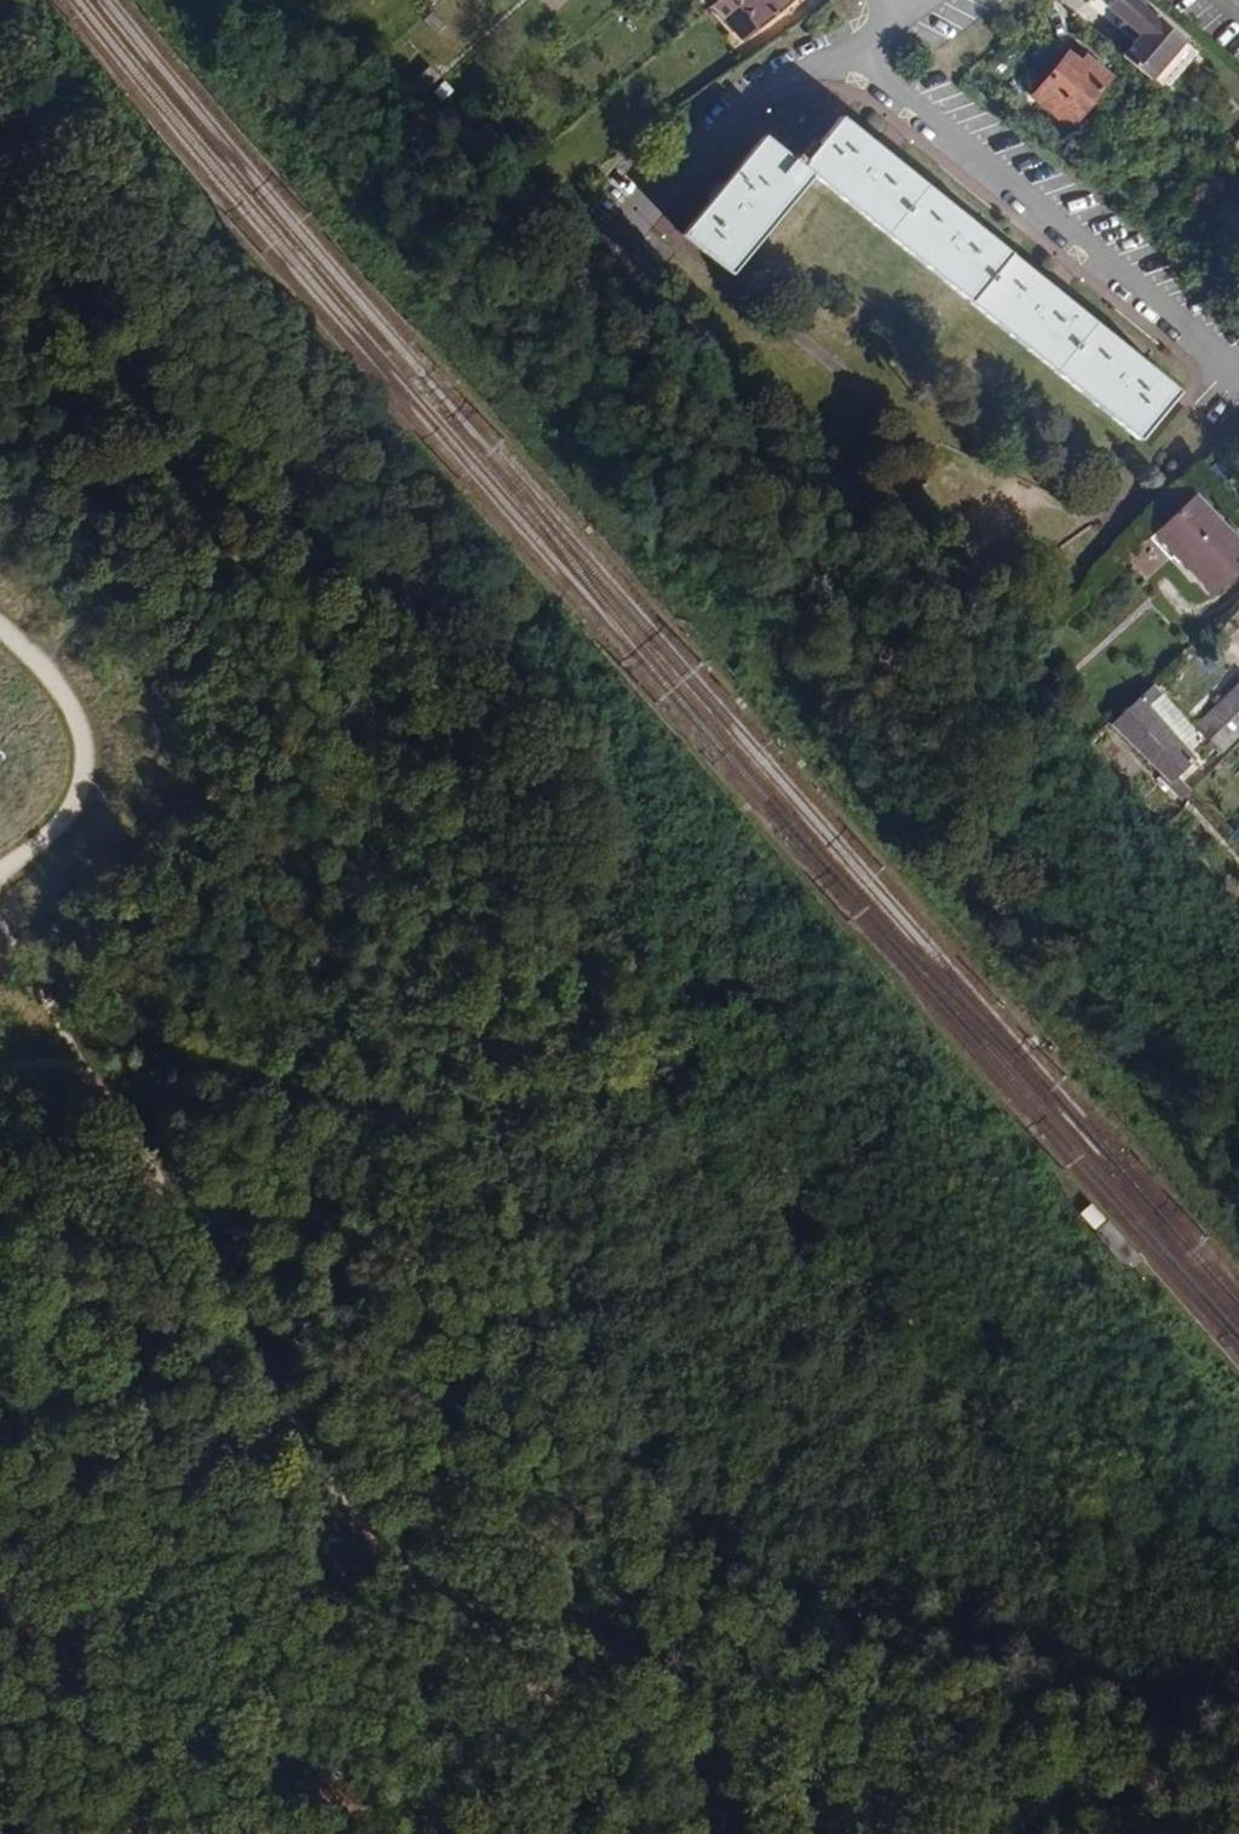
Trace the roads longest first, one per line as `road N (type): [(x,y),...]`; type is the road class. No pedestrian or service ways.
road 1 (track): [(851,1833),(702,1762),(526,1641),(339,1450),(189,1217),(144,1130),(100,1077),(77,1066),(0,1074)]
road 2 (track): [(0,872),(73,806),(85,766),(80,723),(0,628)]

